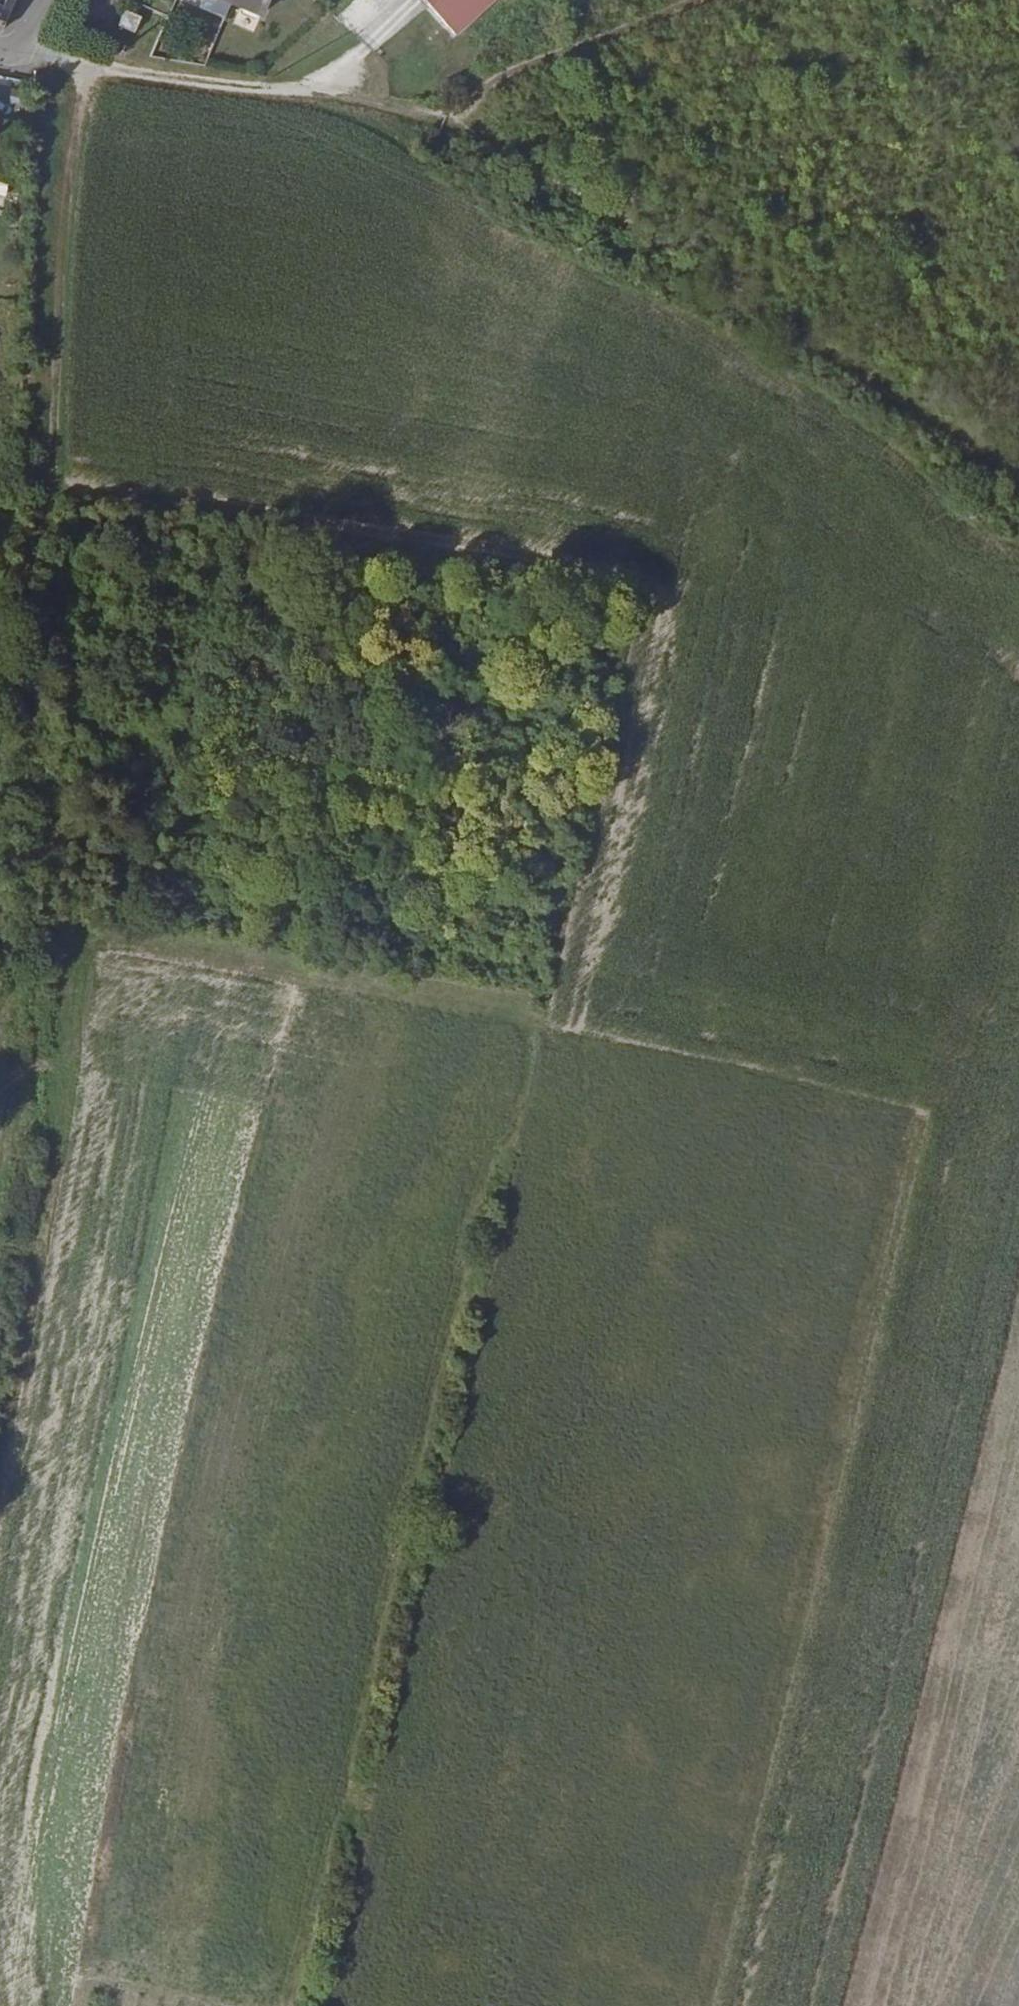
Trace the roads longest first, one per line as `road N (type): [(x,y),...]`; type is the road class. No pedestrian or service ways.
road 1 (track): [(23,53),(141,74),(363,94),(463,117),(622,230),(1018,473)]
road 2 (track): [(463,117),(503,70),(713,0)]

